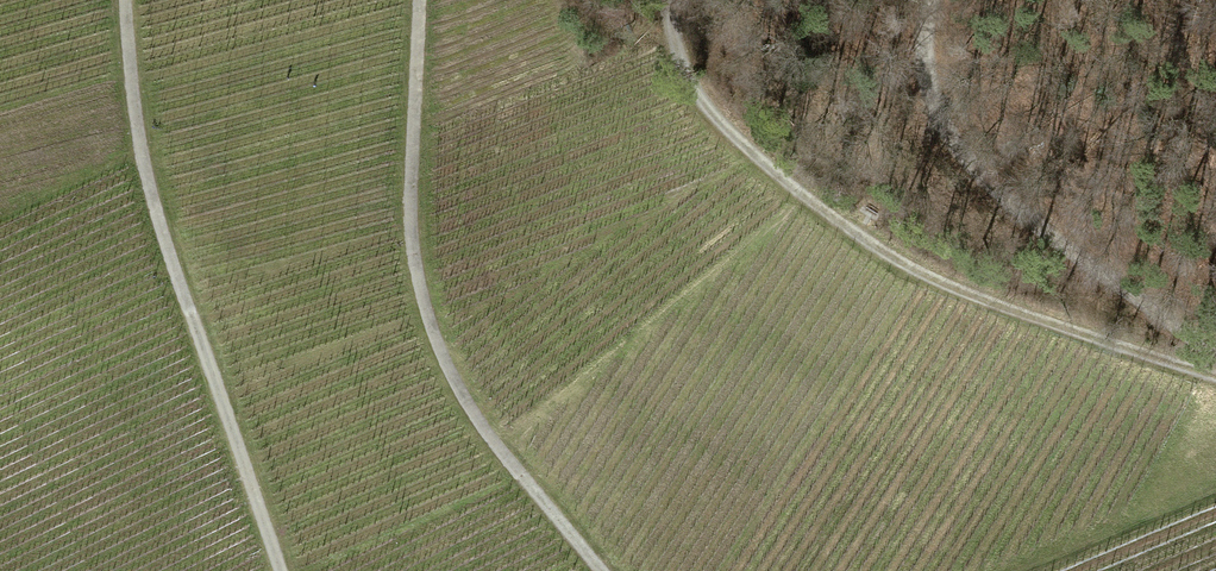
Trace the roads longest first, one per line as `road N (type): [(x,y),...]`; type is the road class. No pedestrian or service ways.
road 1 (track): [(665,0),(681,68),(736,138),(808,200),(915,272),(1215,377)]
road 2 (track): [(418,0),(408,191),(423,323),(475,425),(597,570)]
road 3 (track): [(127,0),(138,149),(280,570)]
road 4 (track): [(1215,365),(973,168),(932,98),(926,18),(933,0)]

